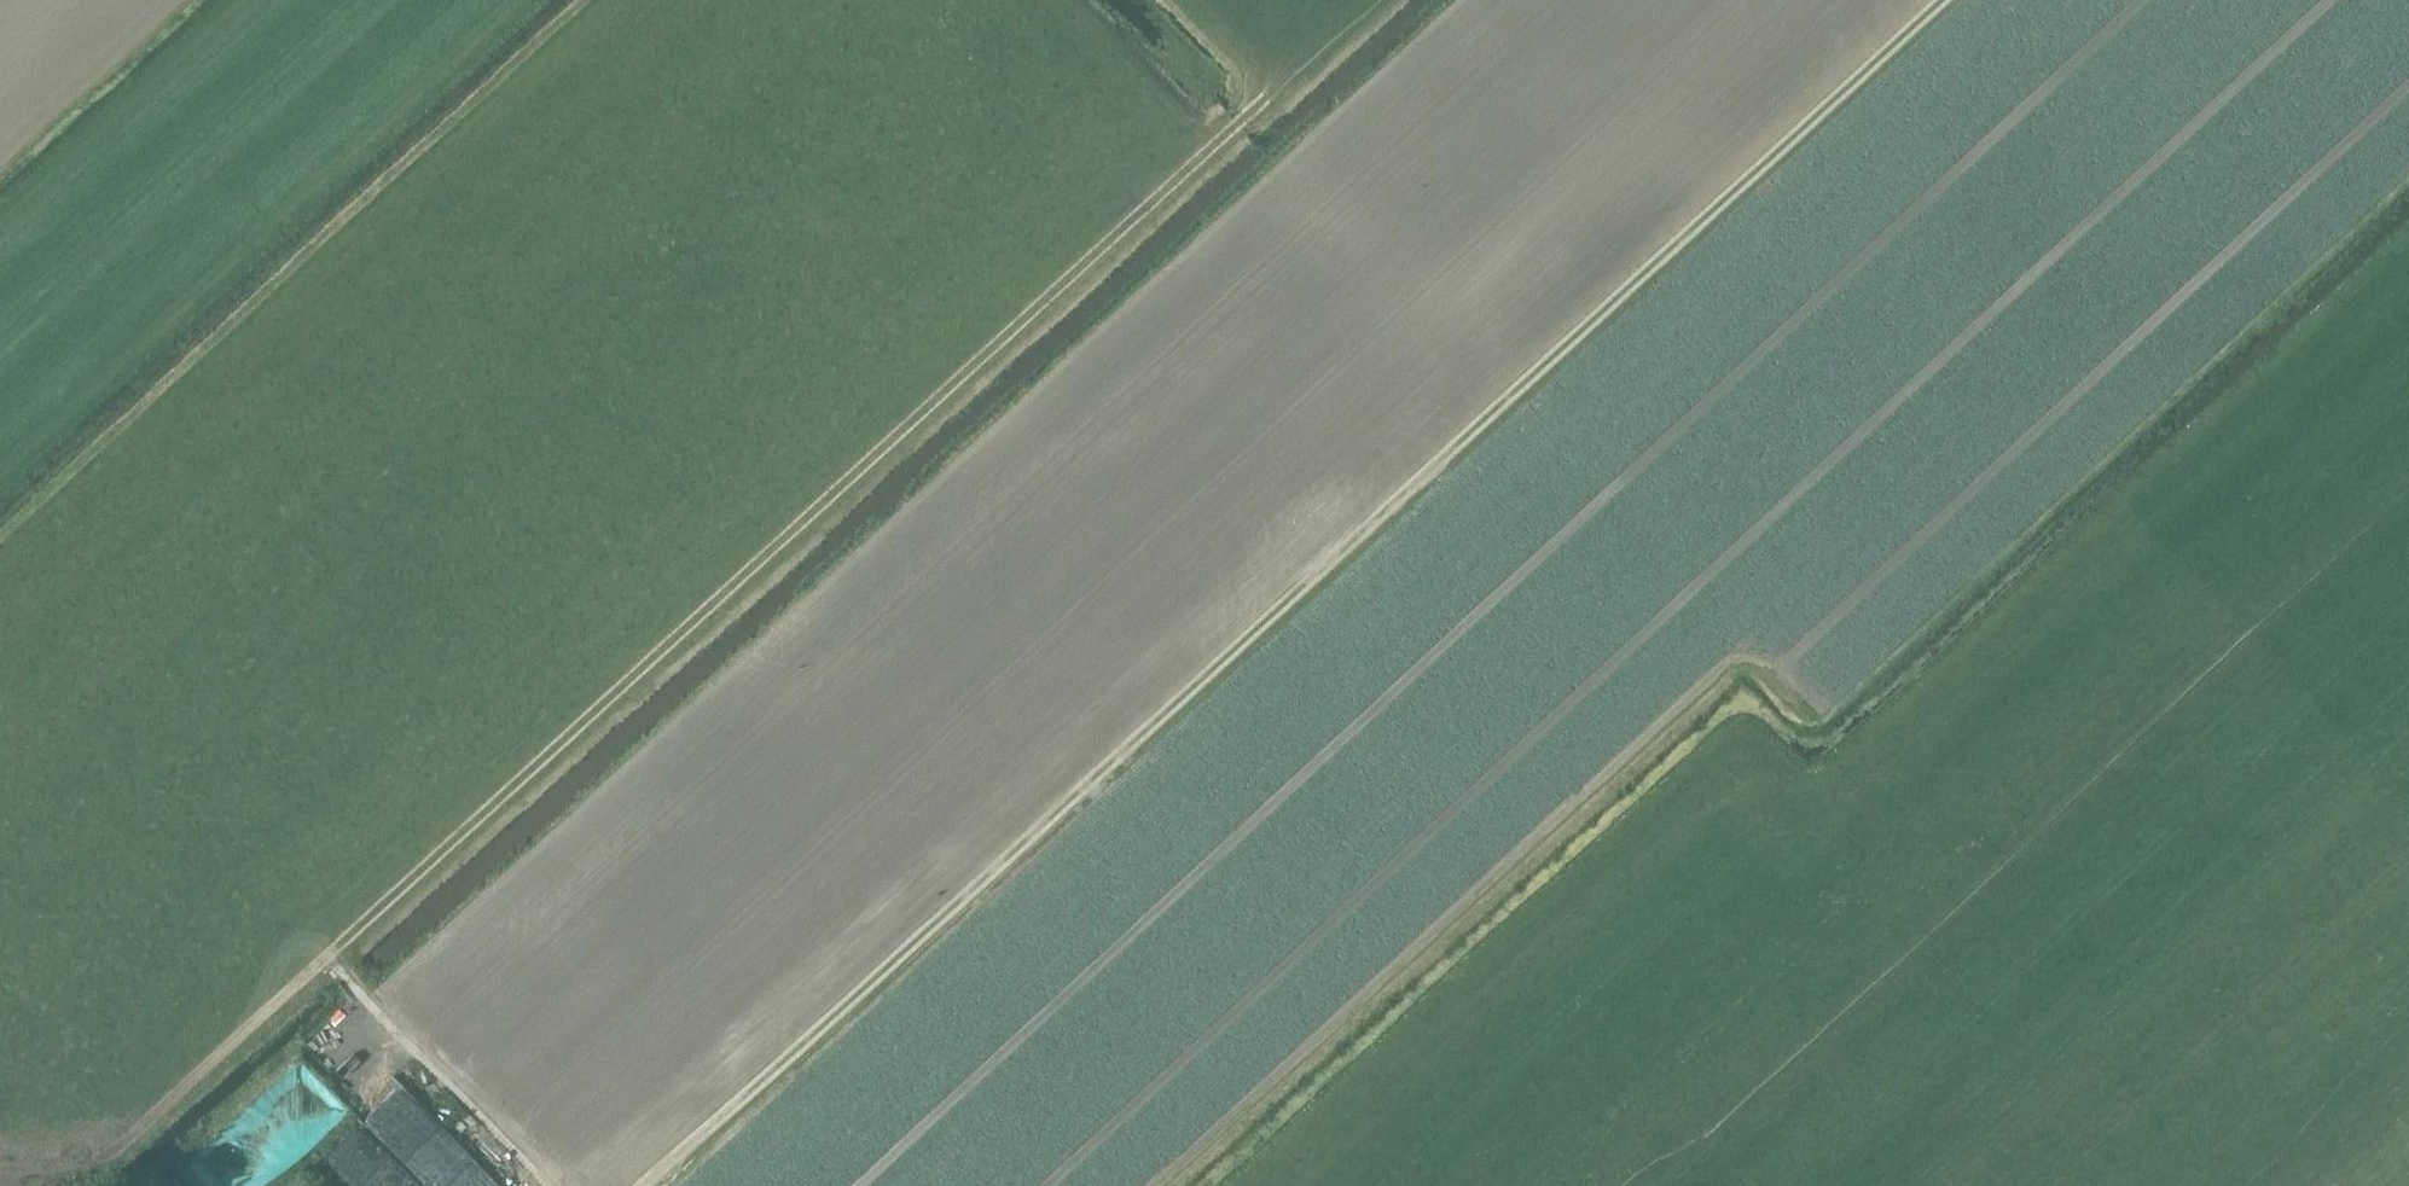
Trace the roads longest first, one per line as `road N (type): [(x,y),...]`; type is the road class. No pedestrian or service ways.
road 1 (track): [(1938,0),(641,1185)]

